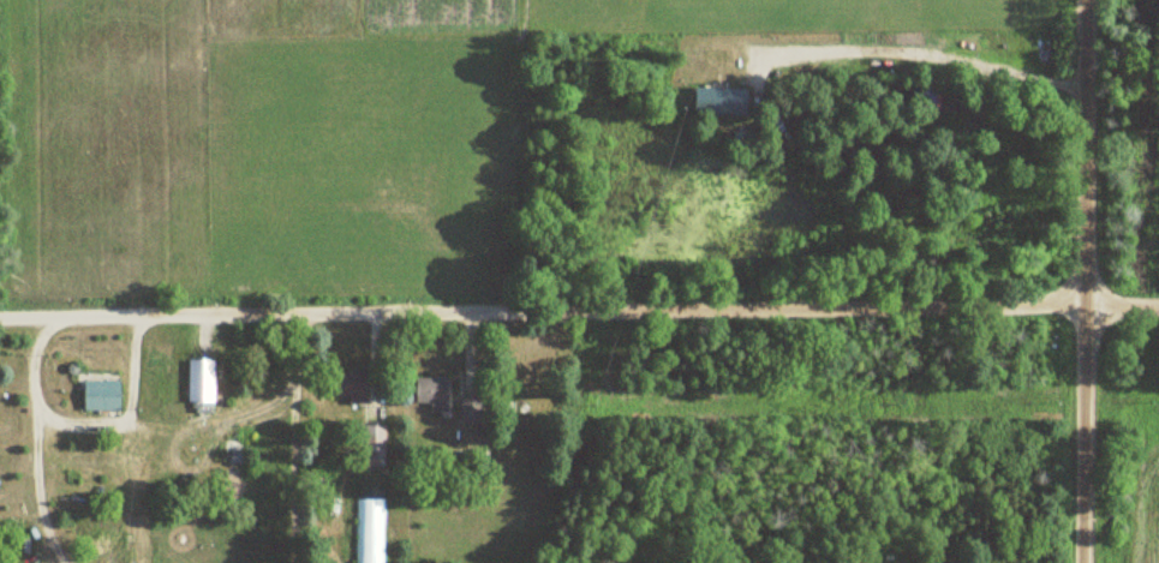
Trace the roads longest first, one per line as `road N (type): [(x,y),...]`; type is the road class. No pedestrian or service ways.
road 1 (residential): [(1158,308),(0,316)]
road 2 (residential): [(1086,562),(1085,0)]

